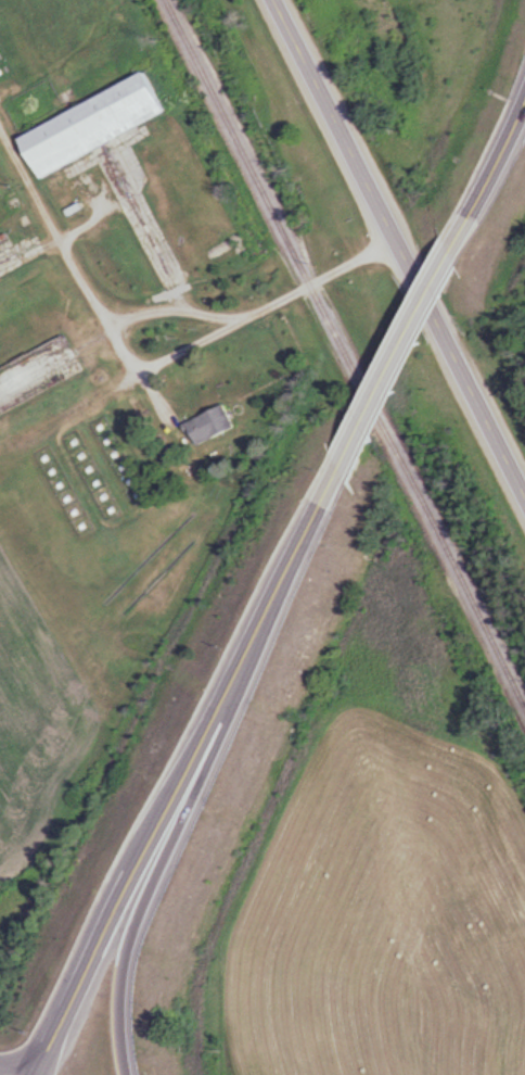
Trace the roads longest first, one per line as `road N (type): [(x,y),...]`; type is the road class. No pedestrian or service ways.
road 1 (primary): [(22,1074),(317,506)]
road 2 (secondary): [(524,491),(274,0)]
road 3 (motorway): [(127,1074),(120,1025),(141,848)]
road 4 (primary): [(367,403),(470,211)]
road 5 (primary): [(470,211),(524,101)]

